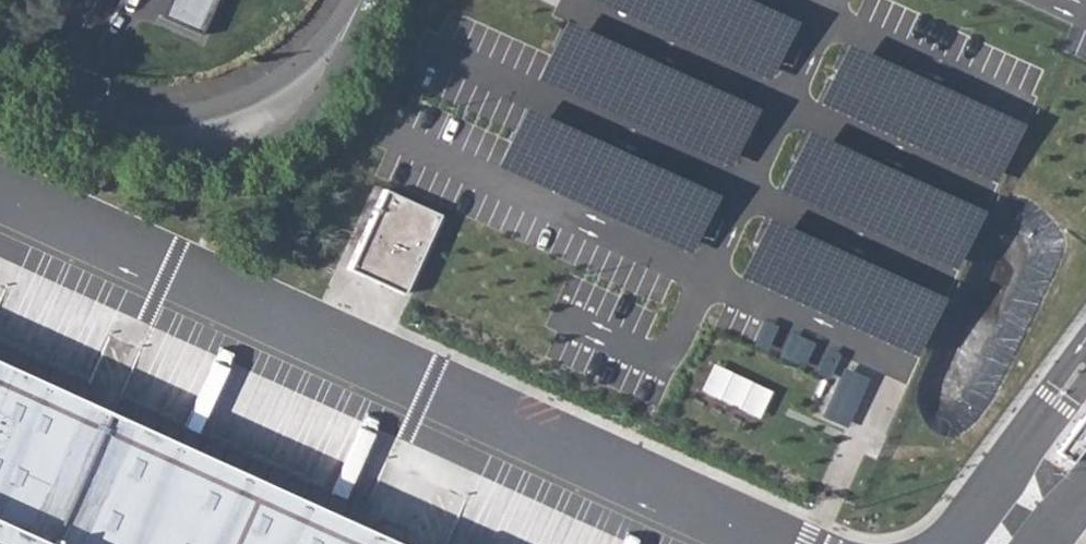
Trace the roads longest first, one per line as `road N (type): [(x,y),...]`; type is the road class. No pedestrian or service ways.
road 1 (residential): [(0,75),(85,112),(184,122),(236,111),(294,78),(339,37),(358,0)]

